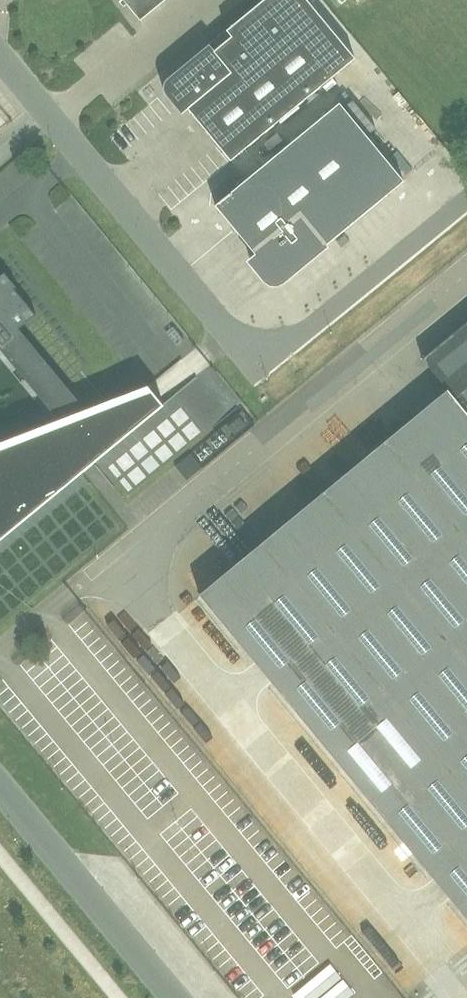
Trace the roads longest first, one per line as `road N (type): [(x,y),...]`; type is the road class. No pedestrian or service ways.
road 1 (unclassified): [(0,56),(258,369),(466,199)]
road 2 (unclassified): [(177,997),(0,784)]

